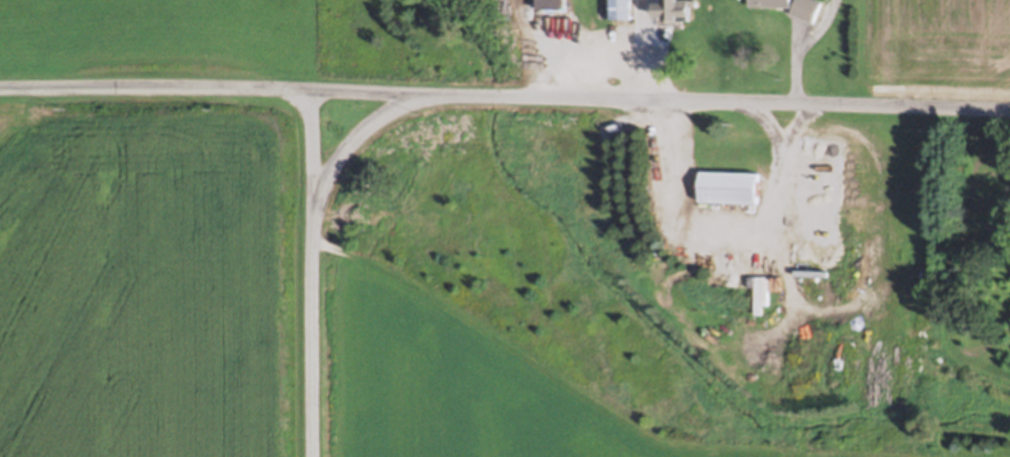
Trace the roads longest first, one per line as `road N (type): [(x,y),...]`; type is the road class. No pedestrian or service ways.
road 1 (residential): [(1009,115),(0,106)]
road 2 (residential): [(313,456),(313,109)]
road 3 (residential): [(315,229),(353,153),(390,125),(437,110)]

